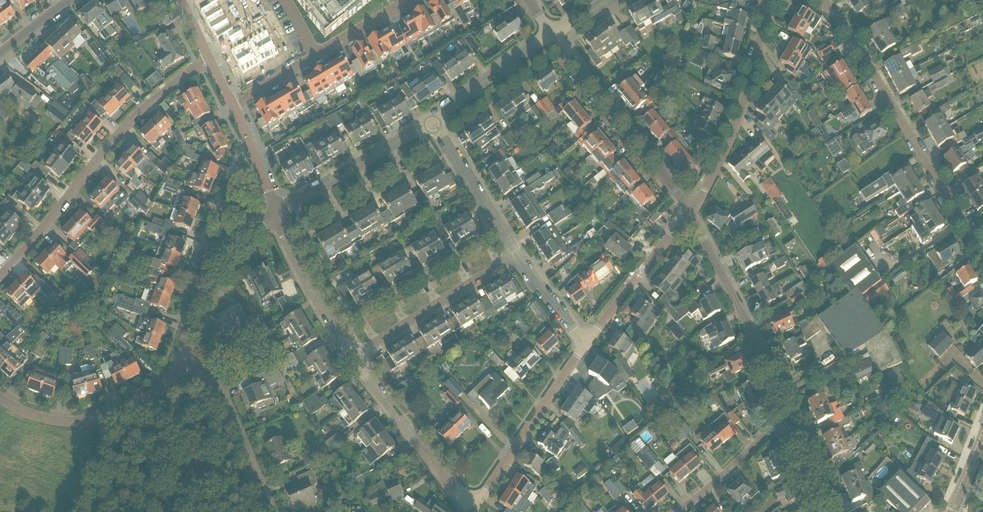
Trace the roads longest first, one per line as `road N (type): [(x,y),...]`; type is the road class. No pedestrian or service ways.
road 1 (residential): [(982,255),(842,21),(819,0)]
road 2 (residential): [(0,275),(119,133),(209,56)]
road 3 (residential): [(789,417),(690,210)]
road 4 (residential): [(690,210),(551,33)]
road 5 (residential): [(690,210),(750,76),(764,0)]
road 6 (residential): [(232,104),(410,0)]
road 7 (residential): [(178,362),(158,392),(84,420),(37,419),(0,398)]
road 8 (residential): [(472,508),(585,342)]
road 9 (residential): [(472,508),(351,357)]
road 10 (residential): [(351,357),(515,255)]
road 11 (residential): [(178,362),(206,279),(277,213)]
road 12 (residential): [(434,122),(277,213)]
road 13 (residential): [(268,511),(220,397),(178,362)]
road 14 (residential): [(585,342),(690,210)]
road 15 (residential): [(351,357),(277,213)]
road 16 (residential): [(515,255),(434,122)]
road 17 (residential): [(551,33),(434,122)]
road 18 (residential): [(678,511),(789,417)]

